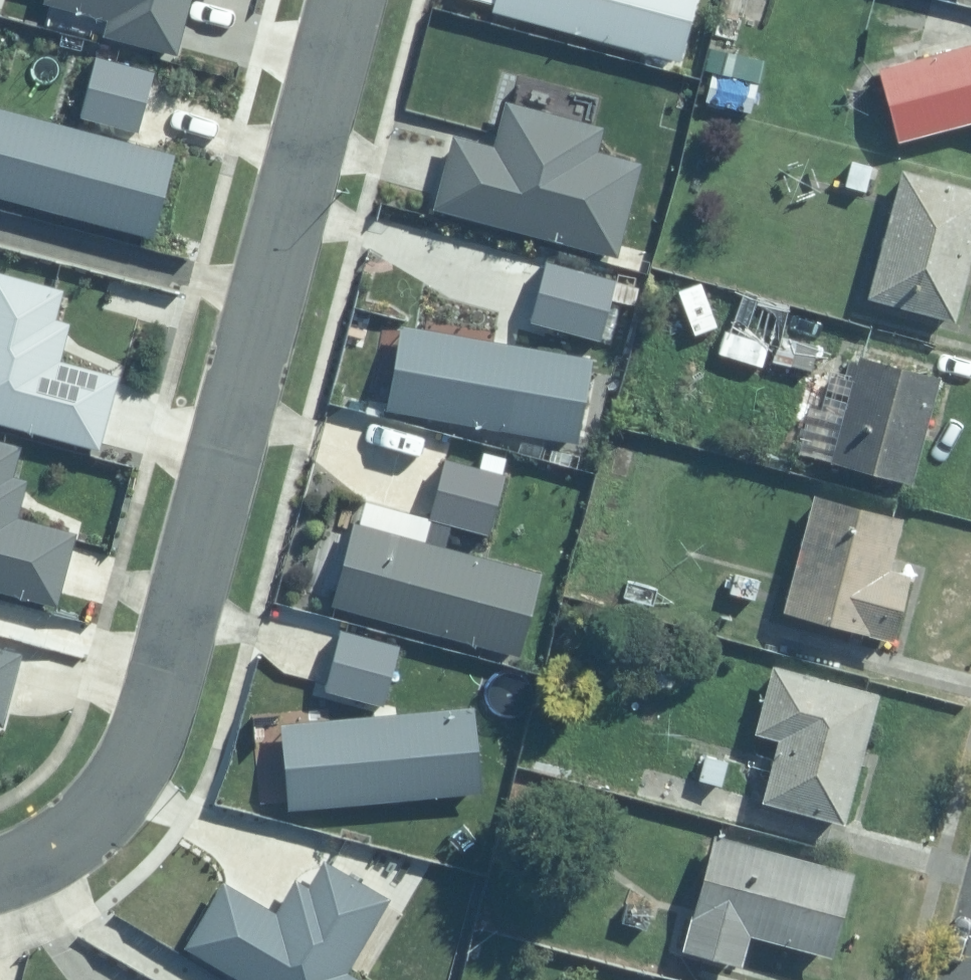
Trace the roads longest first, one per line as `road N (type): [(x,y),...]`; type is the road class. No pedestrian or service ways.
road 1 (residential): [(0,873),(61,843),(116,789),(157,717),(342,0)]

